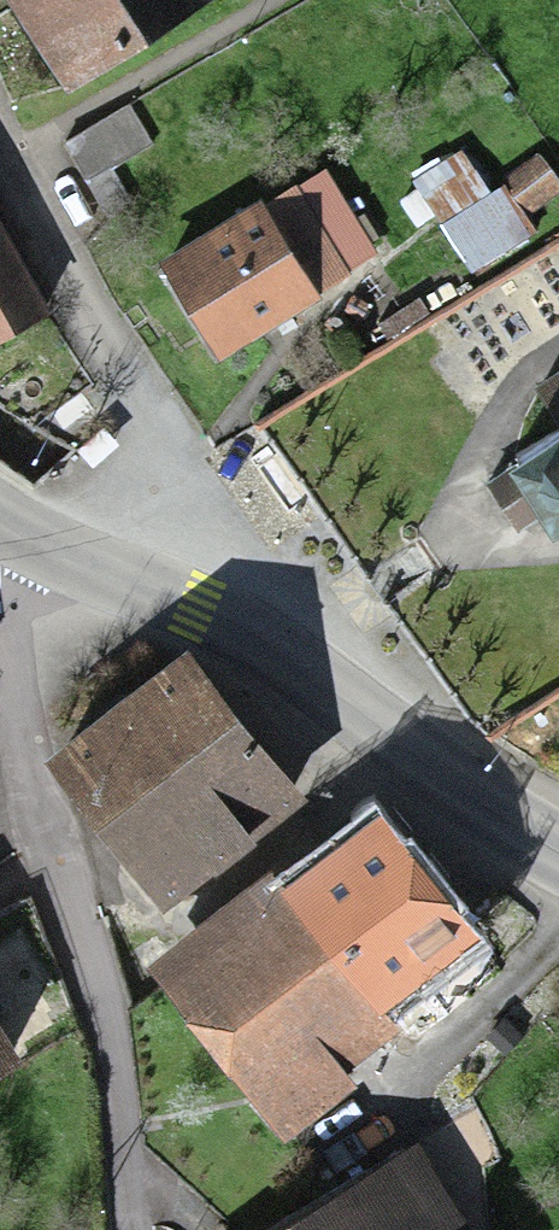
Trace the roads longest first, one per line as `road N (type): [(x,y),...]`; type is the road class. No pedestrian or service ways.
road 1 (residential): [(126,1229),(104,1032),(44,866),(0,605)]
road 2 (primary): [(135,585),(278,647),(558,851)]
road 3 (residential): [(0,134),(140,412),(153,492),(135,585)]
road 4 (primary): [(0,517),(135,585)]

